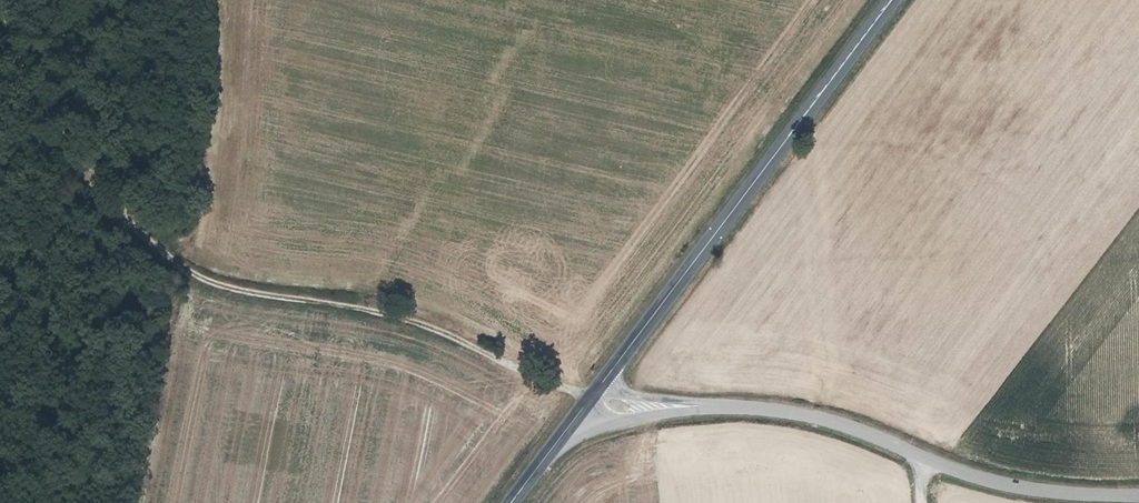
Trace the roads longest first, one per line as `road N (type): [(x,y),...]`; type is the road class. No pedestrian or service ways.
road 1 (track): [(589,405),(416,328),(192,281),(22,133),(0,50)]
road 2 (secondary): [(896,0),(589,405)]
road 3 (tertiary): [(917,460),(865,433),(756,414),(589,405)]
road 4 (tertiary): [(1138,499),(1061,498),(917,460)]
road 5 (secondary): [(589,405),(514,502)]

